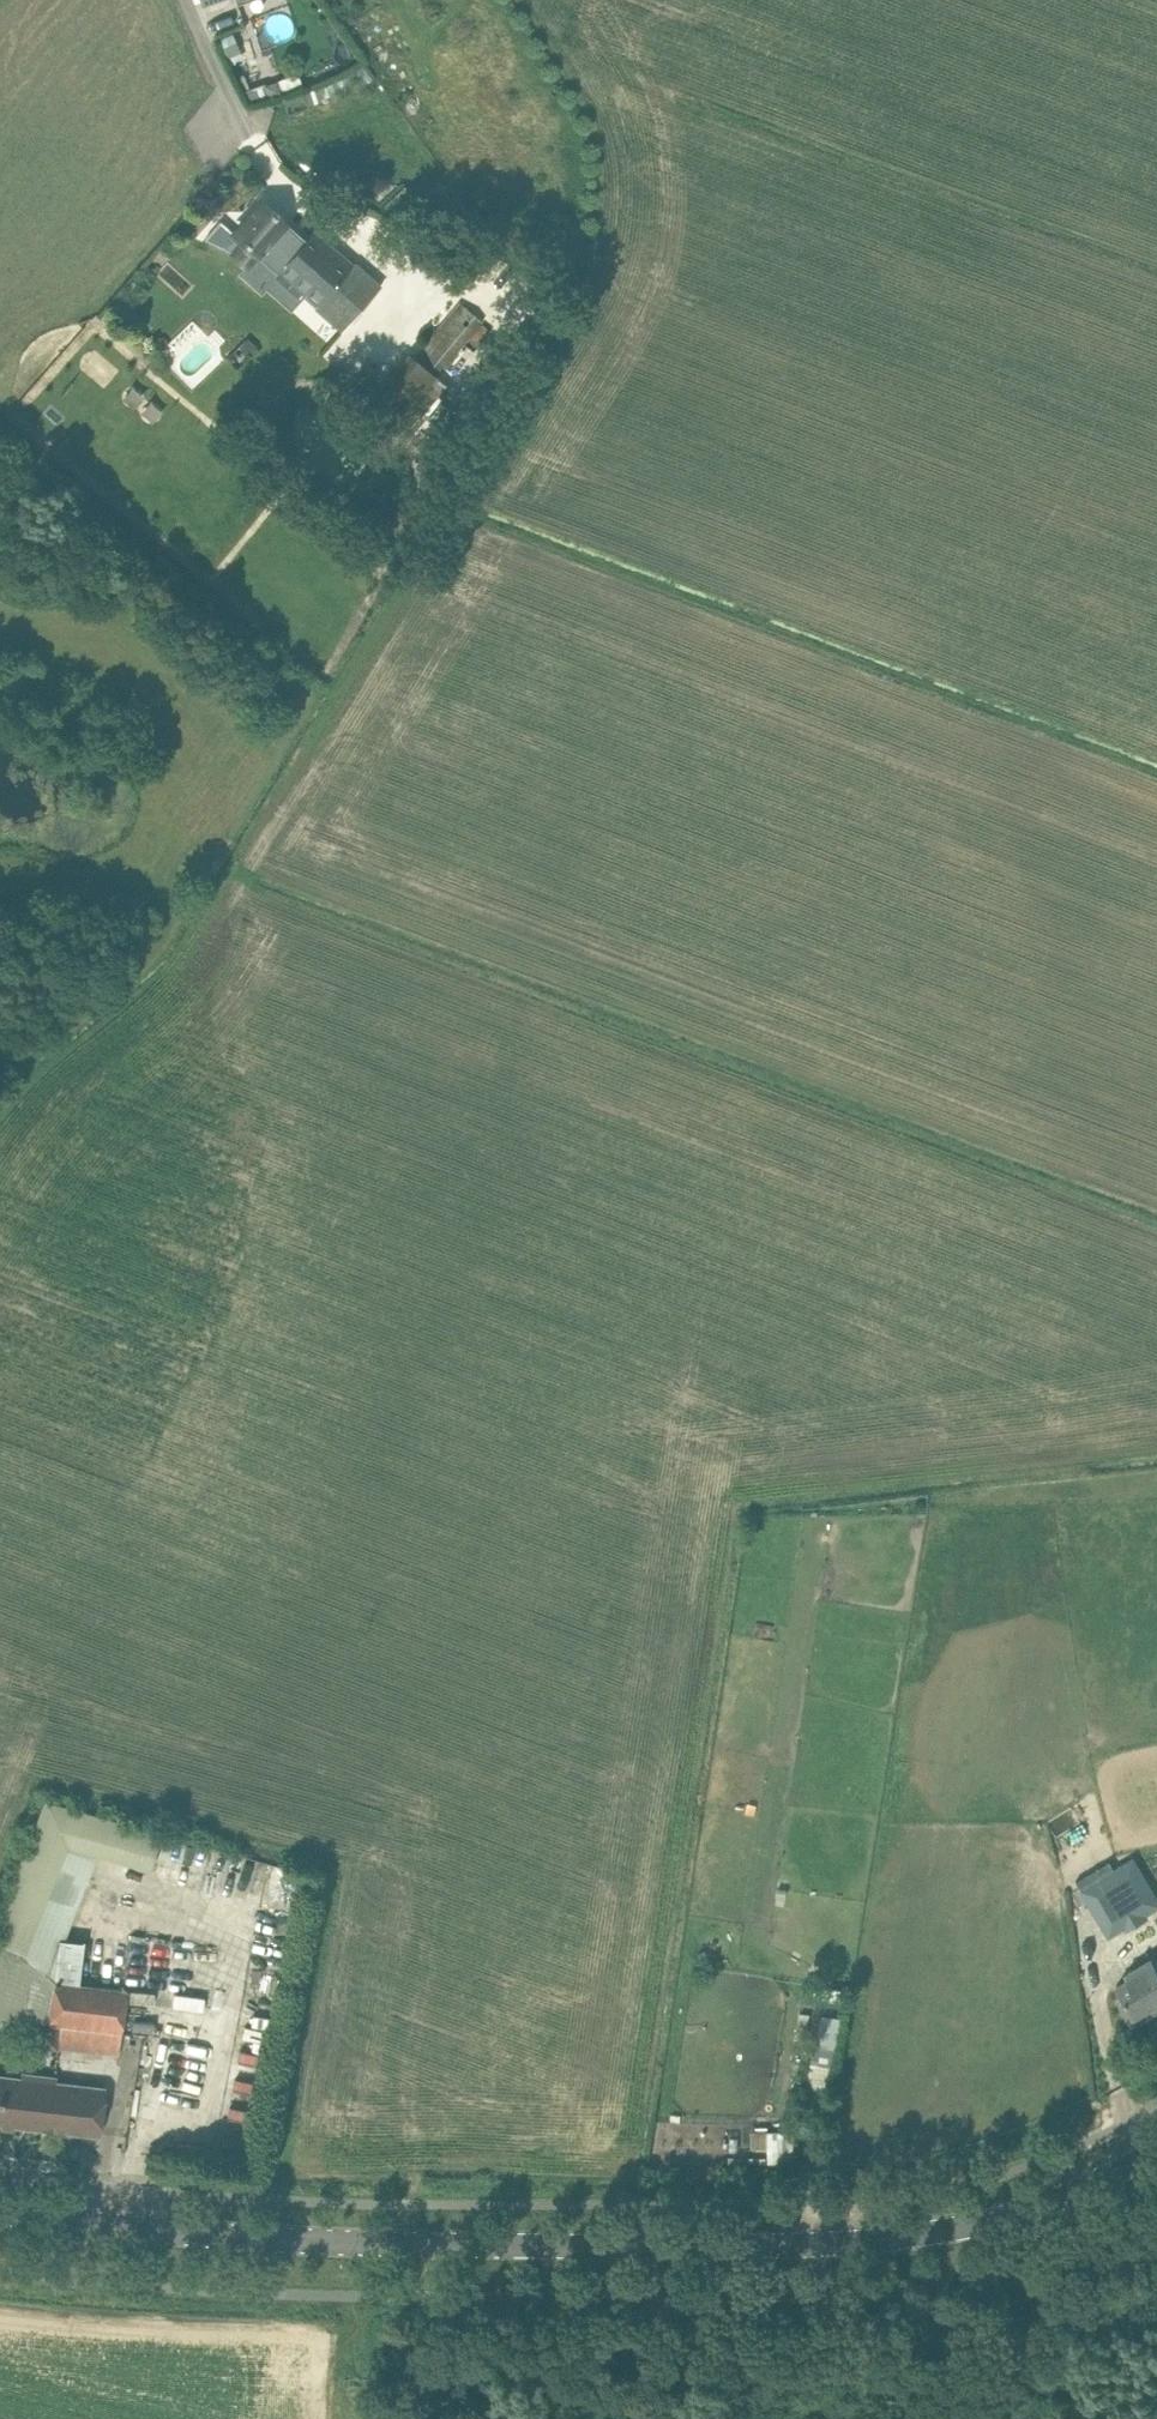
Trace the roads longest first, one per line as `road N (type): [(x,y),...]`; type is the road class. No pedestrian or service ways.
road 1 (secondary): [(1156,2149),(1058,2197),(823,2251),(538,2258),(224,2238),(0,2213)]
road 2 (residential): [(184,0),(251,141)]

